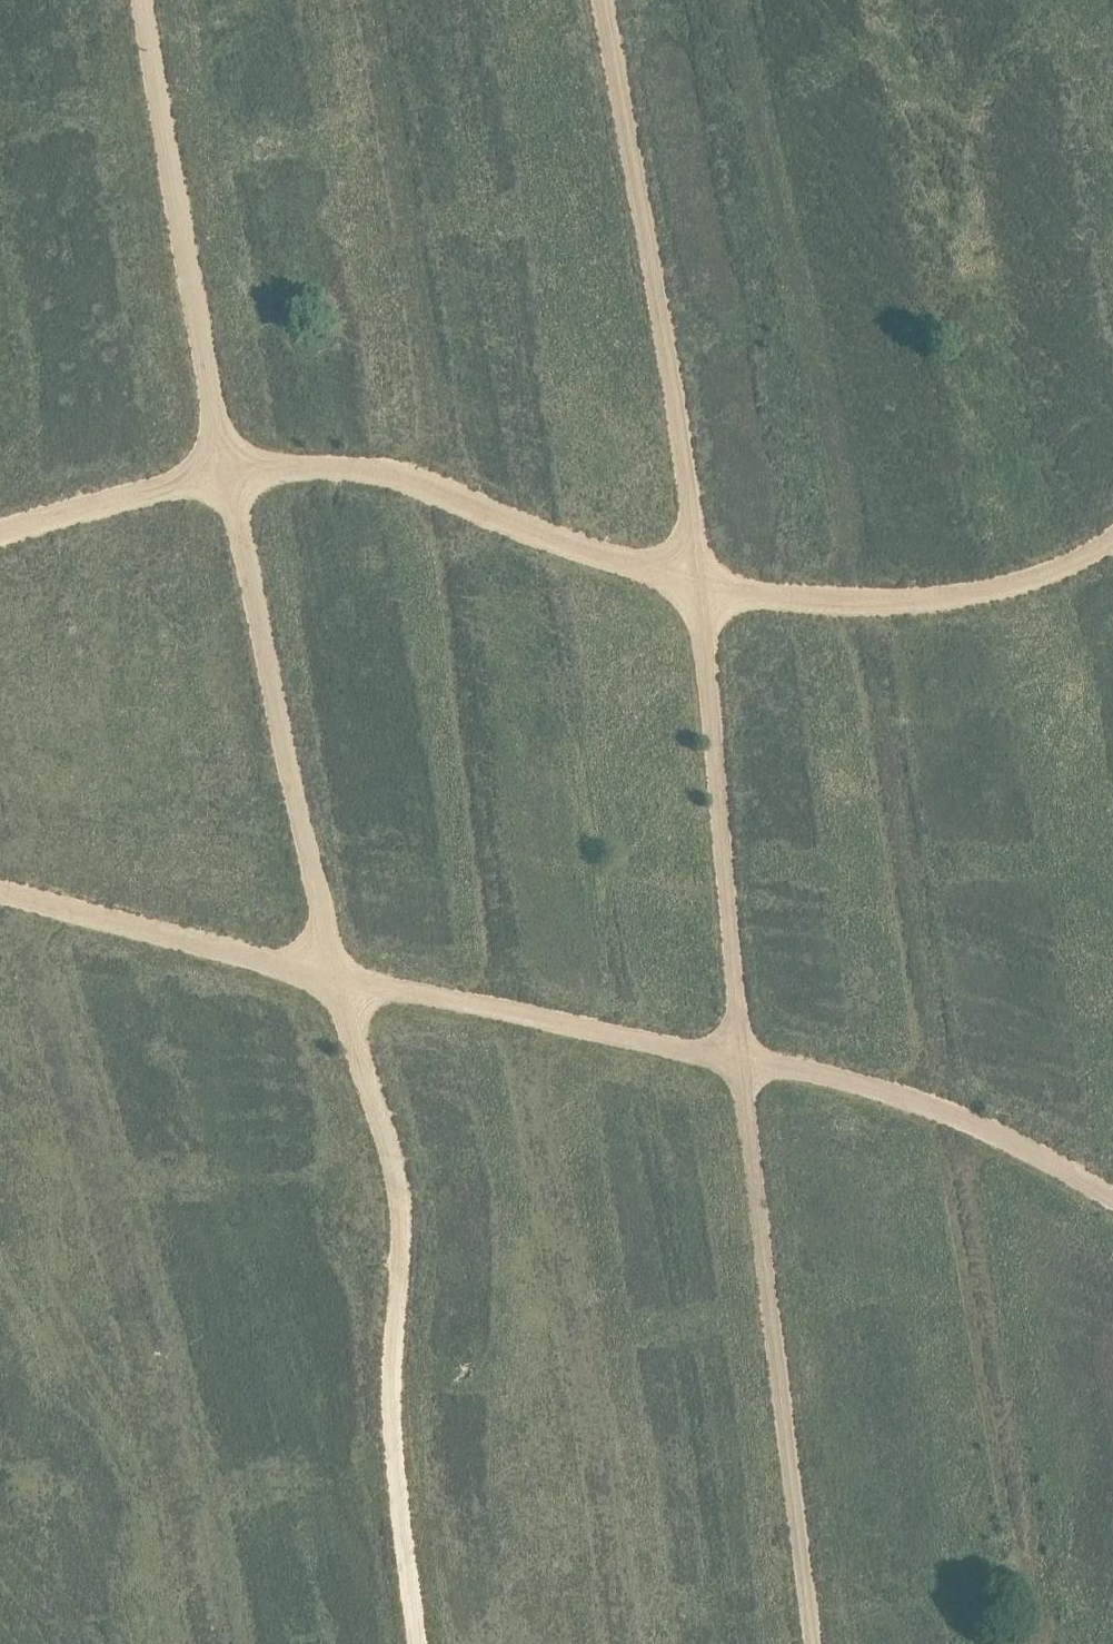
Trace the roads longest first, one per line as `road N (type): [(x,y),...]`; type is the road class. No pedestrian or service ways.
road 1 (track): [(417,1643),(390,1390),(402,1215),(337,982),(227,474),(0,536)]
road 2 (track): [(141,0),(227,474),(370,471),(700,585),(779,598),(929,598),(1003,588),(1112,536)]
road 3 (track): [(738,1058),(700,585),(601,0)]
road 4 (track): [(337,982),(738,1058),(814,1643)]
road 5 (track): [(738,1058),(846,1078),(925,1104),(1054,1162),(1112,1200)]
road 6 (track): [(337,982),(0,890)]

